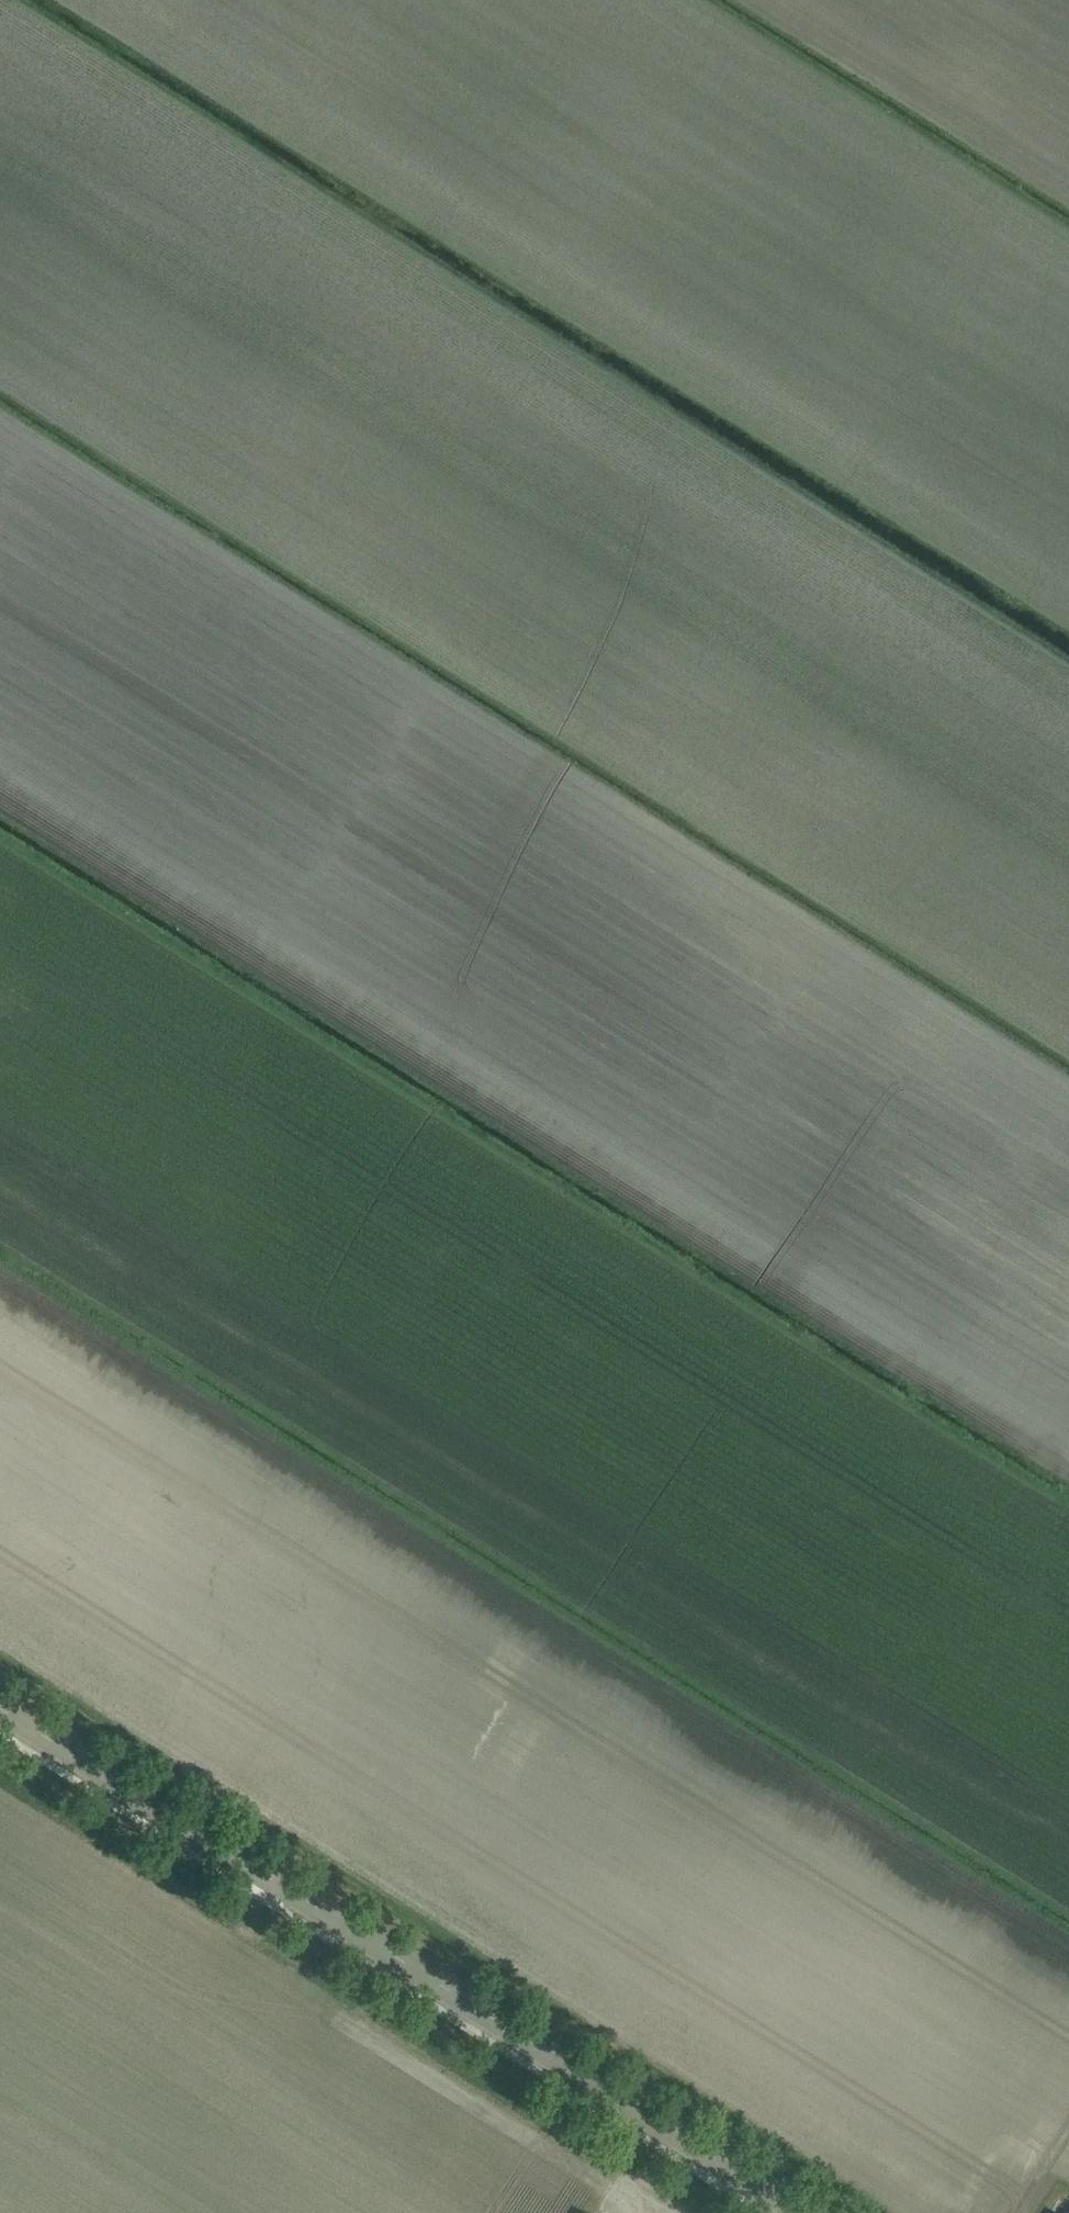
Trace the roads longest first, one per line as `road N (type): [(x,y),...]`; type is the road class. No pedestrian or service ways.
road 1 (unclassified): [(804,2212),(0,1708)]

